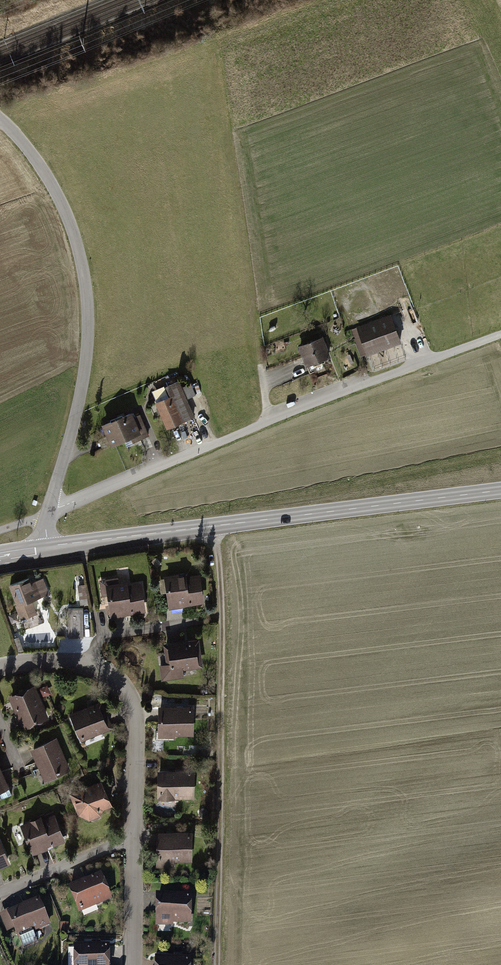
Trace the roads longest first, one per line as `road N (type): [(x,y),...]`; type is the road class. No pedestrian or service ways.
road 1 (residential): [(500,336),(48,515)]
road 2 (primary): [(500,490),(48,549)]
road 3 (track): [(215,964),(221,607),(214,526)]
road 4 (unclassified): [(0,118),(66,214),(88,313),(77,414),(48,515)]
road 5 (residential): [(135,842),(137,728),(116,681),(69,660),(0,668)]
road 6 (residential): [(0,895),(135,842)]
road 7 (residential): [(136,964),(135,842)]

